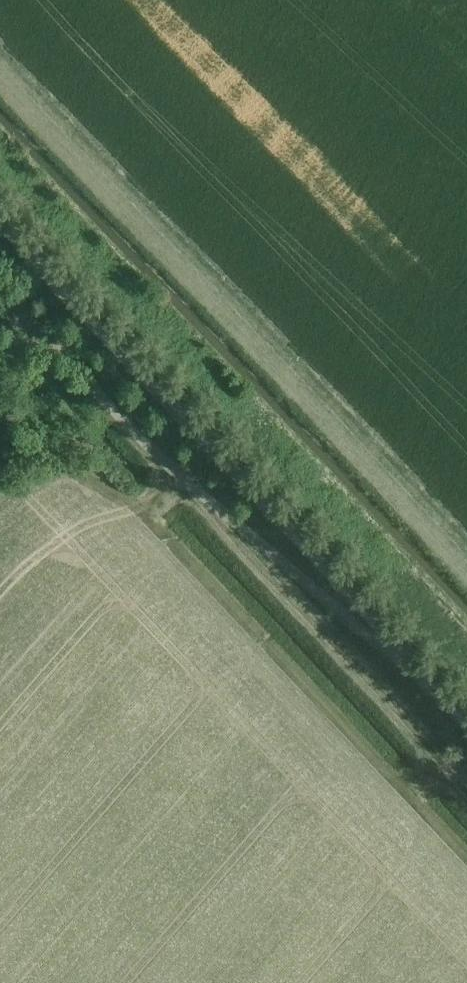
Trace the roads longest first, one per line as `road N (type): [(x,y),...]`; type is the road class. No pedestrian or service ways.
road 1 (unclassified): [(408,665),(0,221)]
road 2 (residential): [(0,286),(182,480),(358,633),(408,665)]

